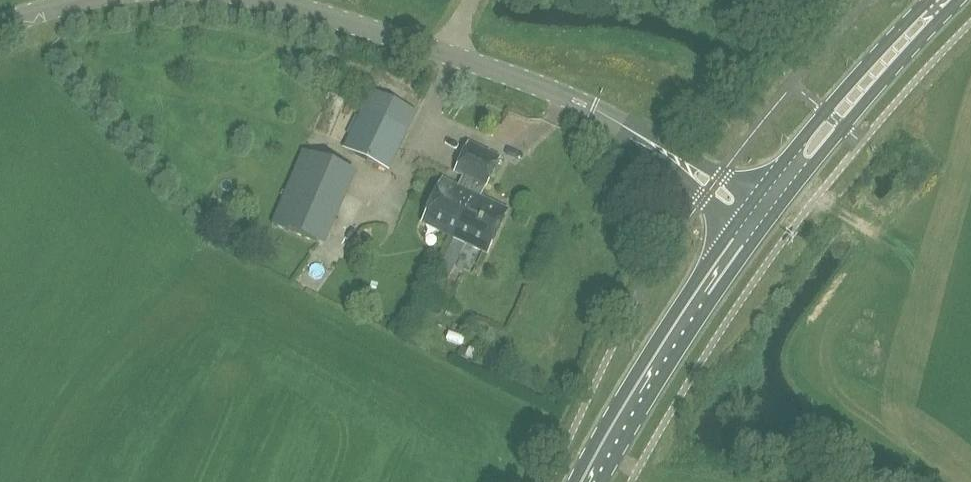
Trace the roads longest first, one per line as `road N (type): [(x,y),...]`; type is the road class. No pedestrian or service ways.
road 1 (tertiary): [(757,218),(638,134),(528,79),(272,0)]
road 2 (primary): [(590,481),(757,218)]
road 3 (primary): [(757,218),(826,130),(950,0)]

